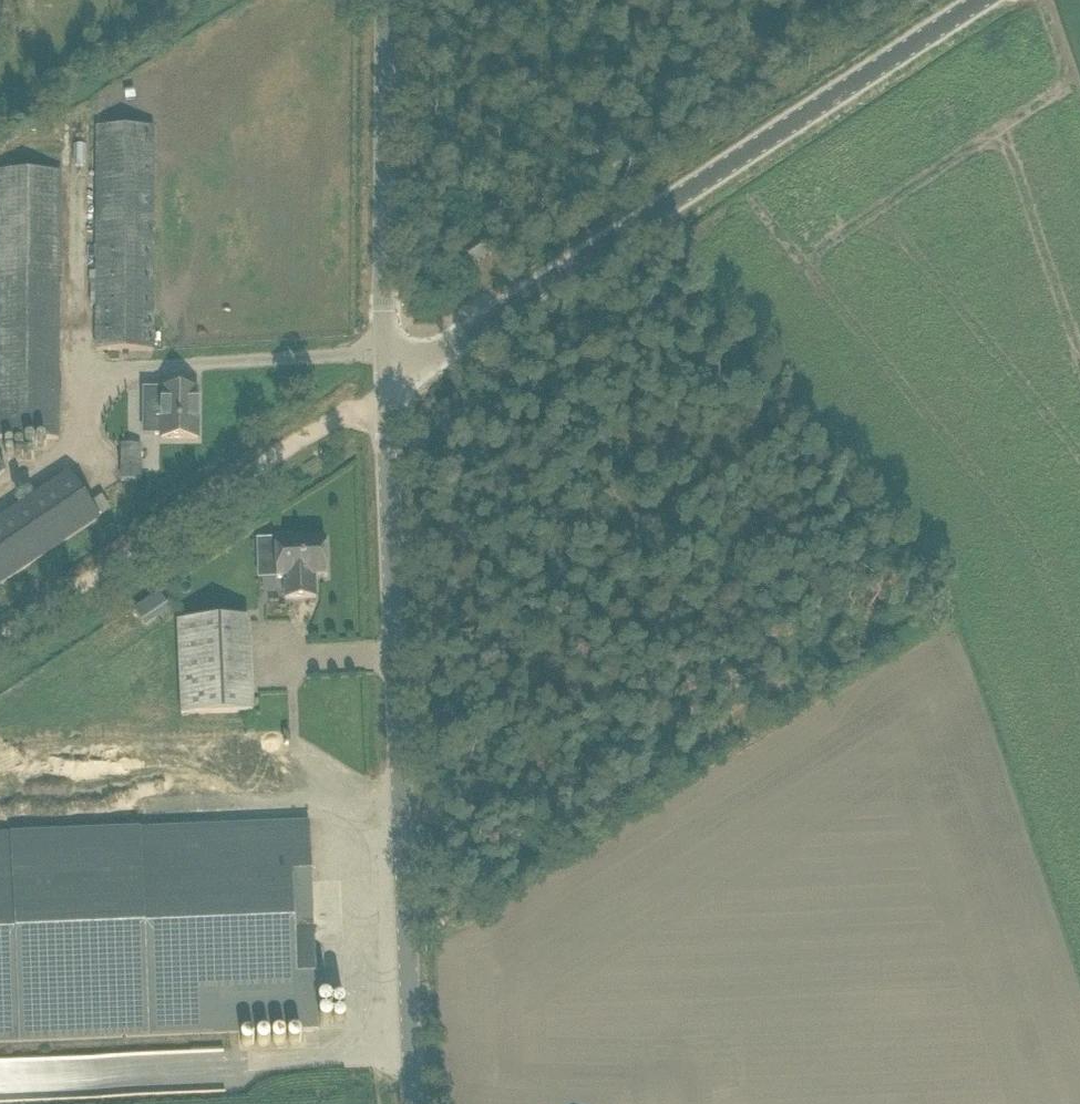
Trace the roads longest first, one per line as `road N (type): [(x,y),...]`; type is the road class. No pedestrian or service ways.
road 1 (unclassified): [(416,1103),(386,362)]
road 2 (unclassified): [(386,362),(446,352),(979,0)]
road 3 (unclassified): [(386,362),(390,0)]

